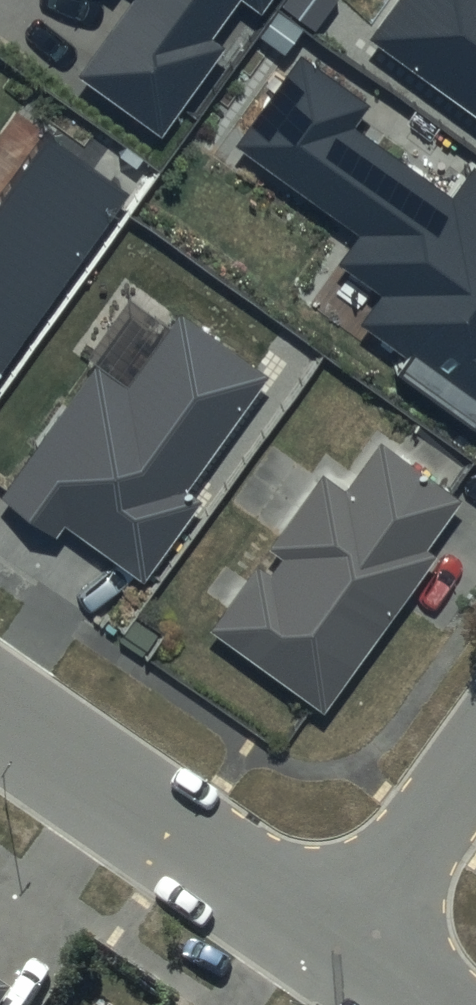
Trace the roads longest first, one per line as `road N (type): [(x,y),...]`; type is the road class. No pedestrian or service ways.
road 1 (residential): [(0,712),(345,948)]
road 2 (residential): [(475,766),(345,948)]

